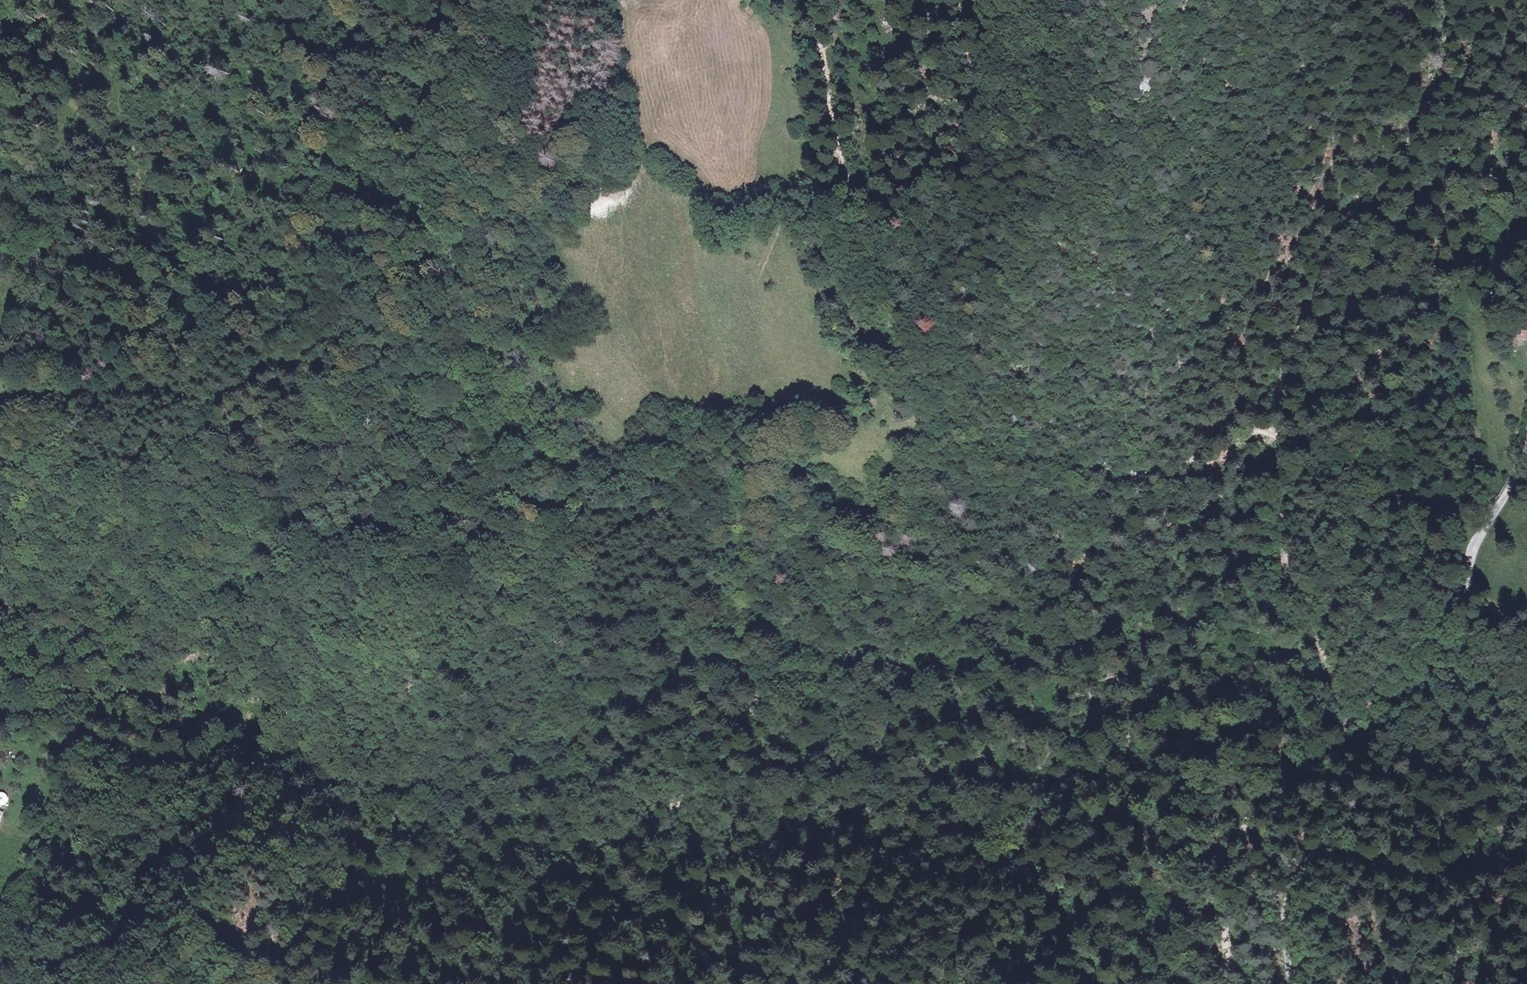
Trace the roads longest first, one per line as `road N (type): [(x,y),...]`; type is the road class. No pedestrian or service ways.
road 1 (track): [(813,0),(823,86),(909,355),(974,426),(1039,459),(1142,473),(1268,428),(1289,447),(1279,567),(1341,672),(1351,721),(1326,767),(1247,810),(1232,906),(1236,983)]
road 2 (unclassified): [(1526,447),(1478,554),(1491,612),(1521,671),(1525,732),(1501,844),(1450,881),(1422,887),(1345,853),(1323,855),(1298,877),(1288,920),(1288,983)]

